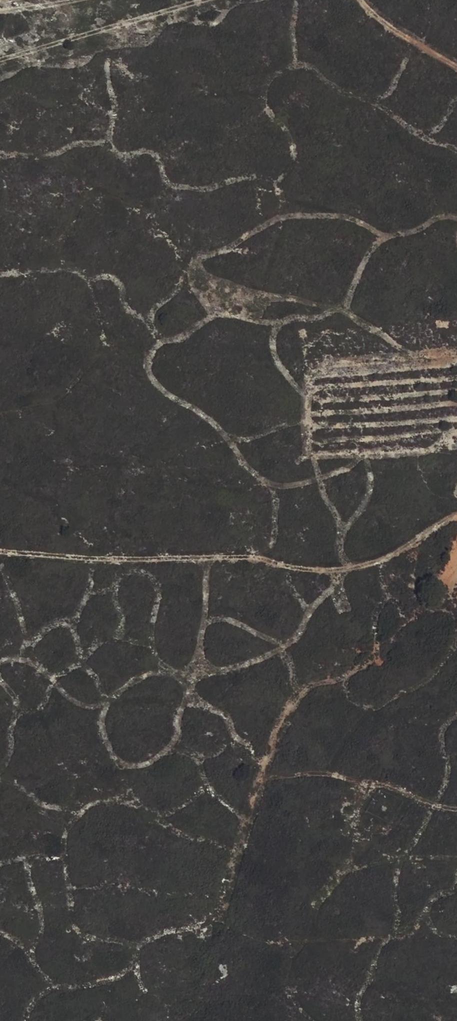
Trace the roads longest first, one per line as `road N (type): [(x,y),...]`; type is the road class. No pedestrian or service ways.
road 1 (track): [(0,550),(240,555),(333,570),(408,548),(456,514)]

